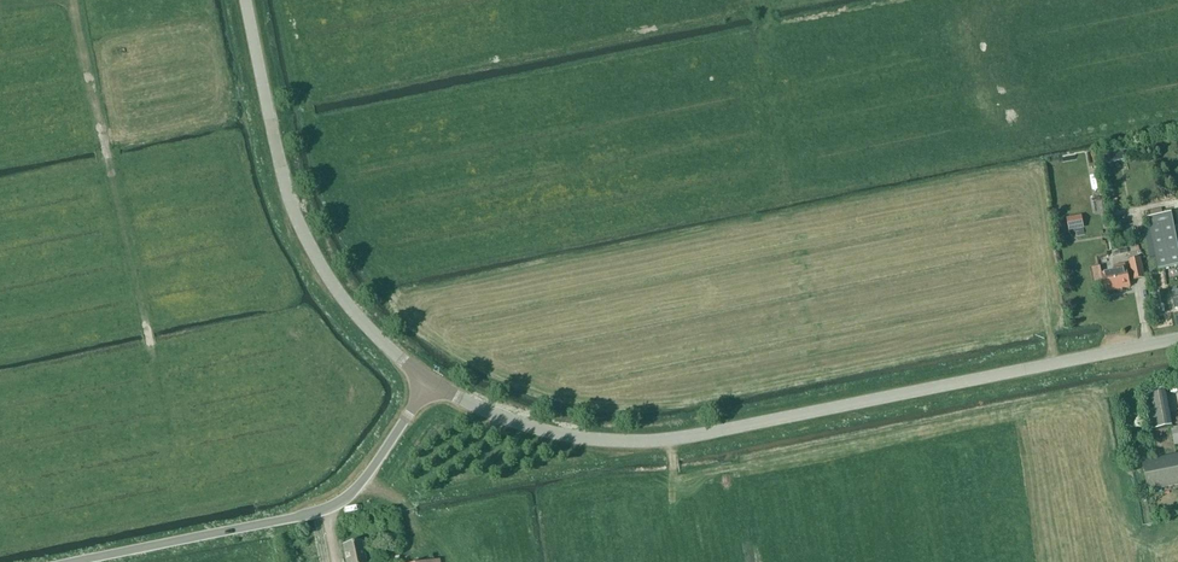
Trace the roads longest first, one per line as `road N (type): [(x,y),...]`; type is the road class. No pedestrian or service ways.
road 1 (tertiary): [(431,381),(492,413),(560,434),(667,439),(1177,338)]
road 2 (tertiary): [(431,381),(357,315),(306,236),(284,178),(246,0)]
road 3 (tertiary): [(71,561),(339,503),(431,381)]

